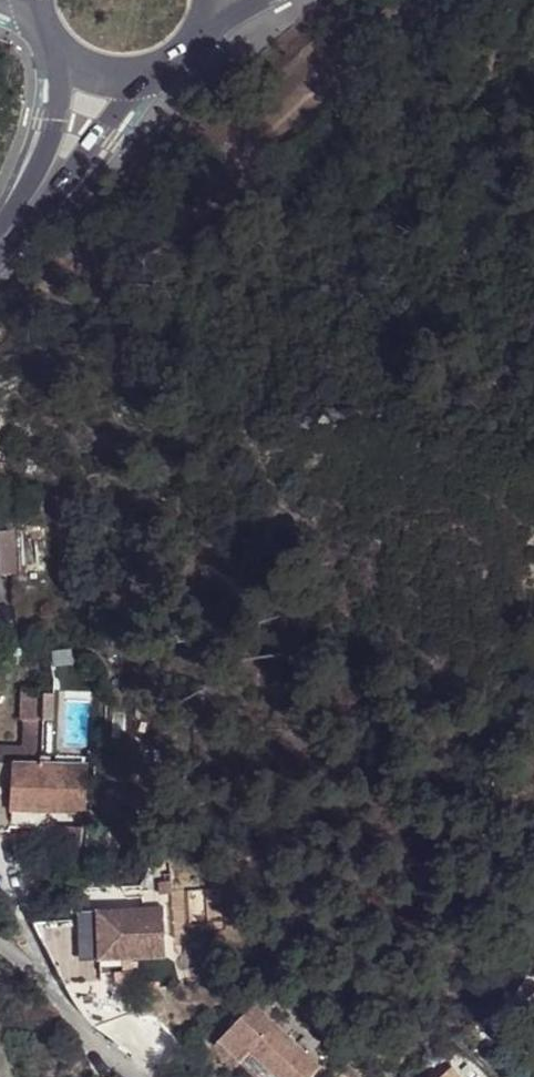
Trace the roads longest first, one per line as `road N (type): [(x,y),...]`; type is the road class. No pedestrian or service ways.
road 1 (unclassified): [(0,944),(134,1076)]
road 2 (tertiary): [(21,216),(102,136),(131,81)]
road 3 (tertiary): [(68,62),(21,216)]

